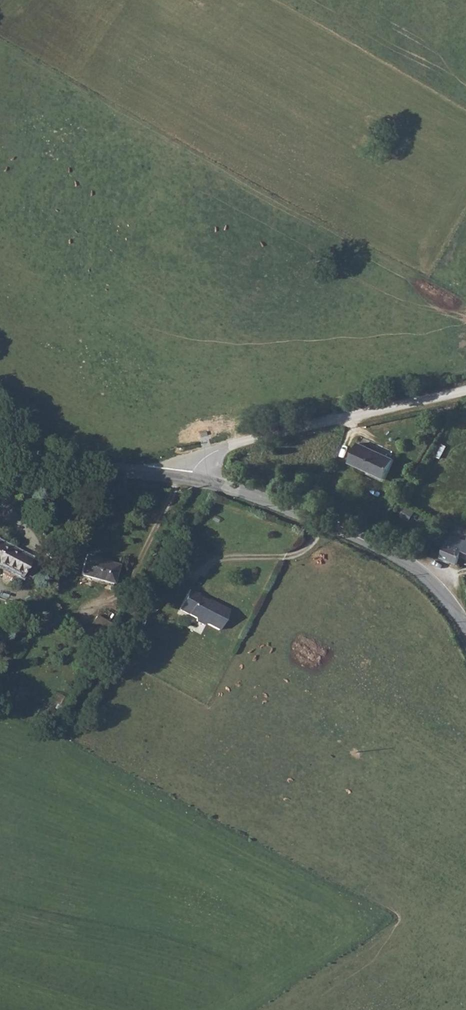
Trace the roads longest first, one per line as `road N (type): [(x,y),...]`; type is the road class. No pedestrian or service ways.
road 1 (tertiary): [(465,626),(439,590),(385,551),(321,521),(185,478)]
road 2 (unclassified): [(465,392),(225,447),(201,459),(185,478)]
road 3 (tertiary): [(185,478),(0,446)]

